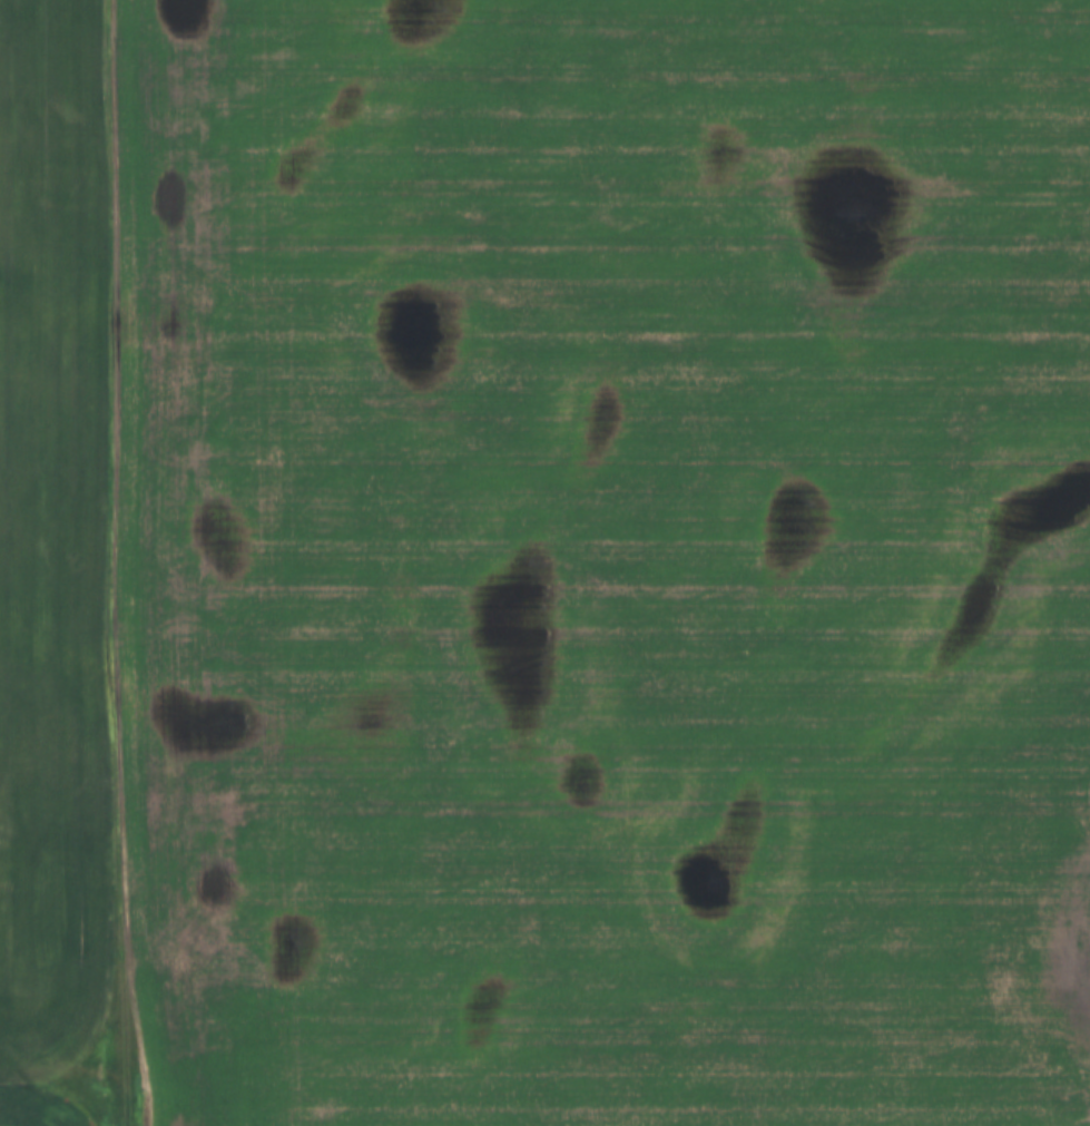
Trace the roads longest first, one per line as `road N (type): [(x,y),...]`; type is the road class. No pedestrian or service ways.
road 1 (track): [(120,0),(122,863)]
road 2 (track): [(122,863),(127,1125)]
road 3 (track): [(0,1066),(126,1067)]

